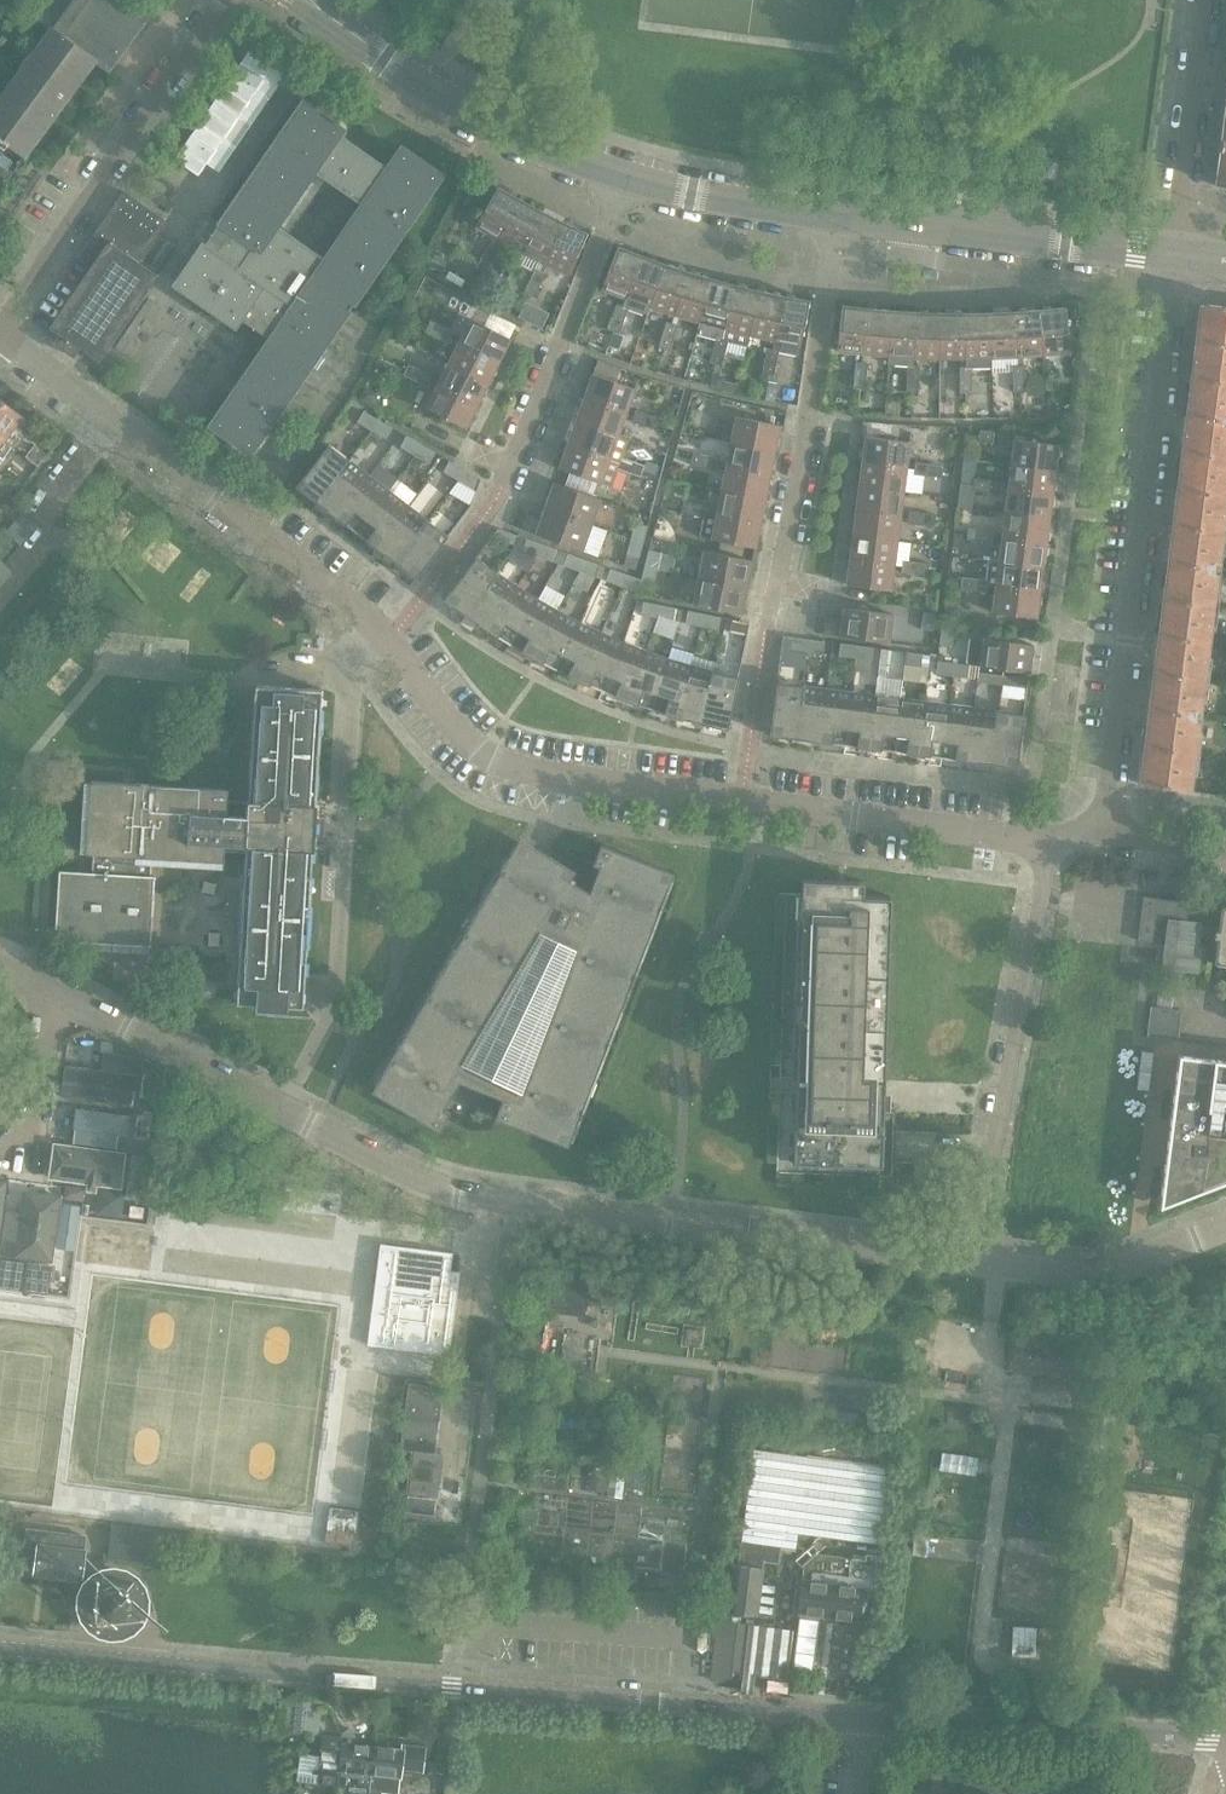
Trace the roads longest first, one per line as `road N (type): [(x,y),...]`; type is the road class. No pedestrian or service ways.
road 1 (residential): [(1225,1742),(858,1722),(0,1649)]
road 2 (residential): [(1055,840),(583,781),(510,762),(456,725),(390,635),(342,592),(110,418)]
road 3 (residential): [(968,1264),(460,1202),(51,995)]
road 4 (residential): [(1100,830),(1174,257)]
road 5 (residential): [(968,1264),(1055,840)]
road 6 (residential): [(223,0),(0,330)]
road 7 (residential): [(777,585),(836,217)]
road 8 (residential): [(836,217),(1174,257)]
road 9 (residential): [(627,177),(502,488)]
road 10 (residential): [(342,26),(499,127),(627,177)]
road 11 (residential): [(1225,1229),(1106,1278),(968,1264)]
road 12 (residential): [(1206,0),(1174,257)]
road 13 (residential): [(0,604),(56,533),(56,502),(110,418)]
road 14 (residential): [(627,177),(836,217)]
road 15 (residential): [(51,995),(31,1153),(0,1149)]
road 16 (residential): [(110,418),(0,338)]
road 17 (residential): [(1225,850),(1100,830)]

